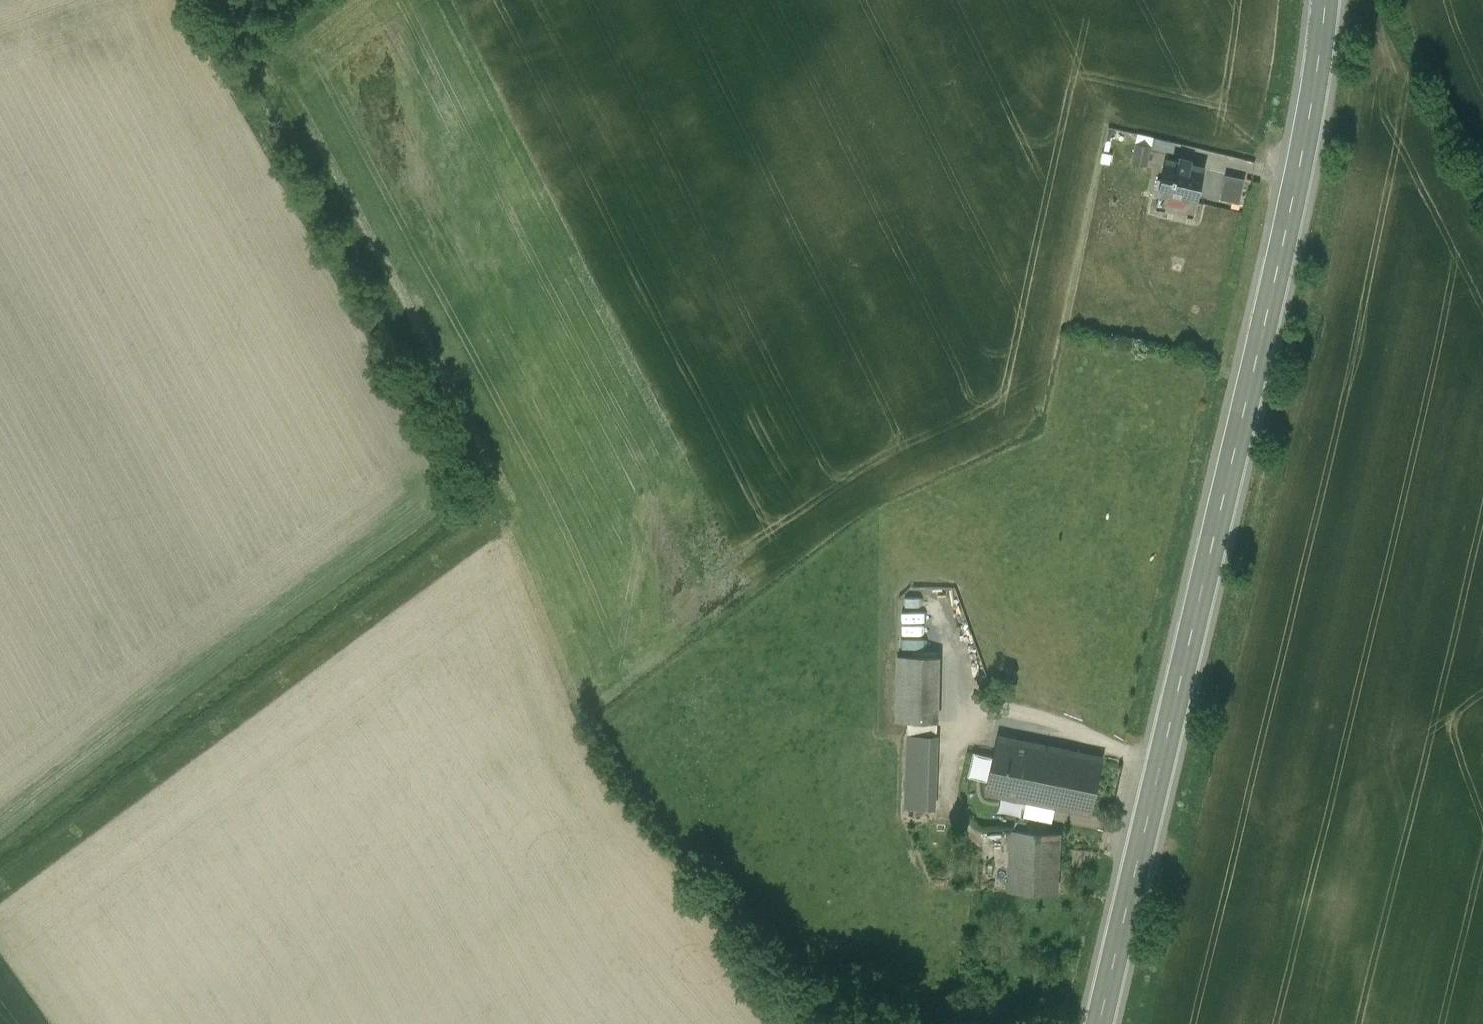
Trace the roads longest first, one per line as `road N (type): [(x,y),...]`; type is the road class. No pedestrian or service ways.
road 1 (primary): [(1324,0),(1301,150),(1099,1023)]

